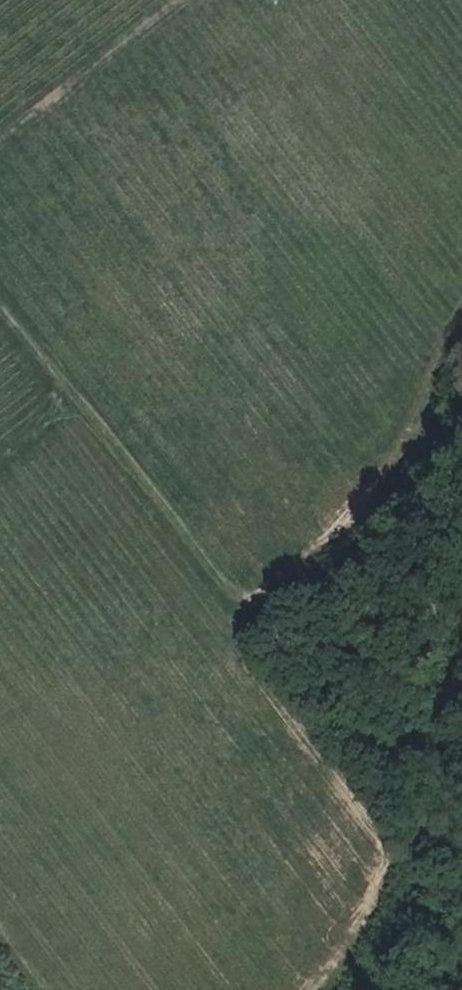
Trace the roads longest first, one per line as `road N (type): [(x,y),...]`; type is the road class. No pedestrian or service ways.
road 1 (track): [(461,304),(408,442),(339,531),(245,602),(239,641),(258,681),(371,823),(384,861),(358,921),(308,989)]
road 2 (track): [(0,306),(245,602)]
road 3 (track): [(177,0),(0,141)]

